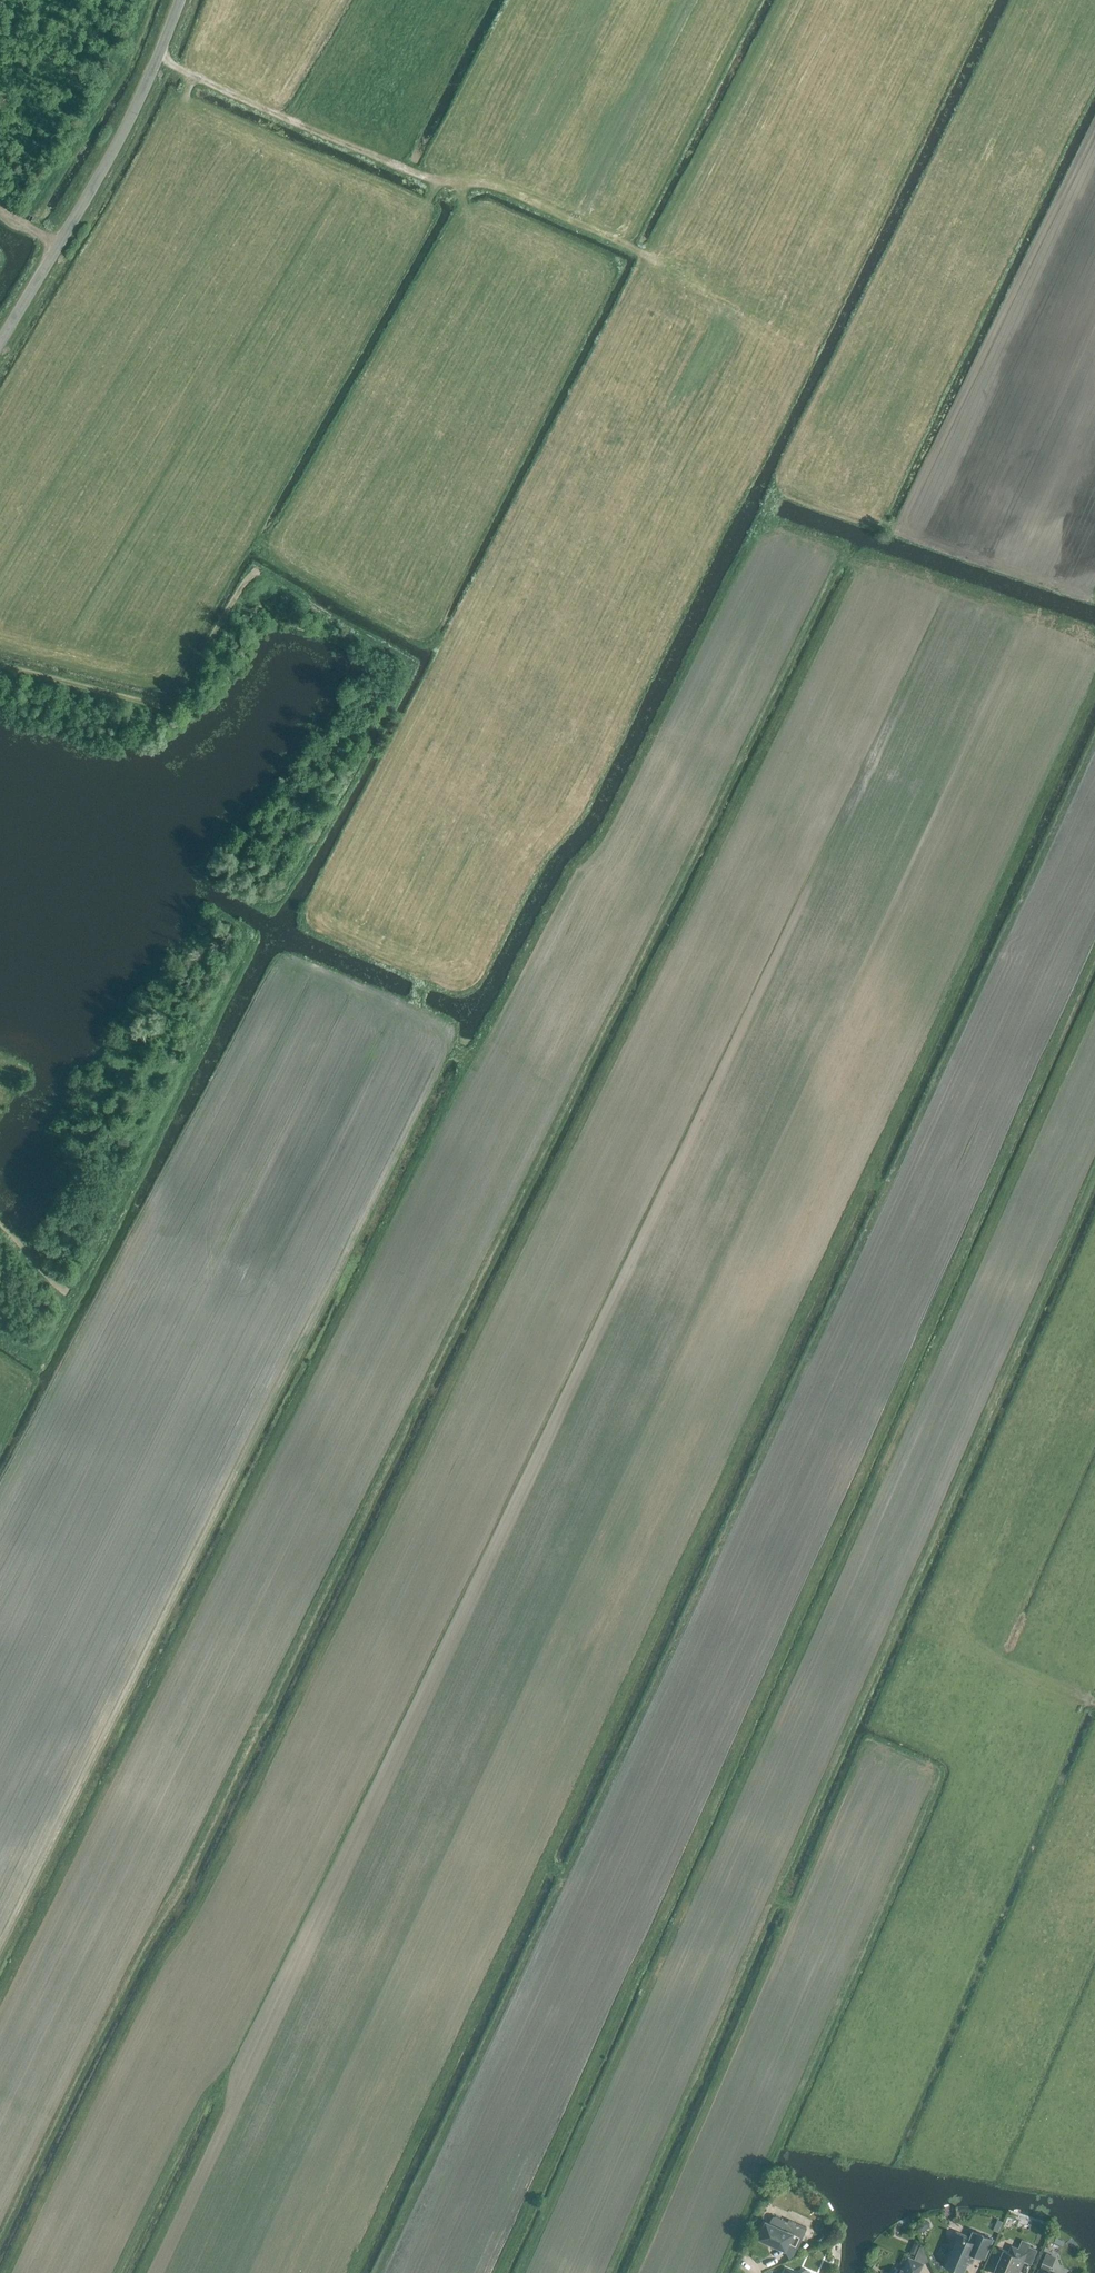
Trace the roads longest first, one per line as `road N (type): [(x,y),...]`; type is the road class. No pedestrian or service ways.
road 1 (unclassified): [(0,343),(112,151),(177,0)]

